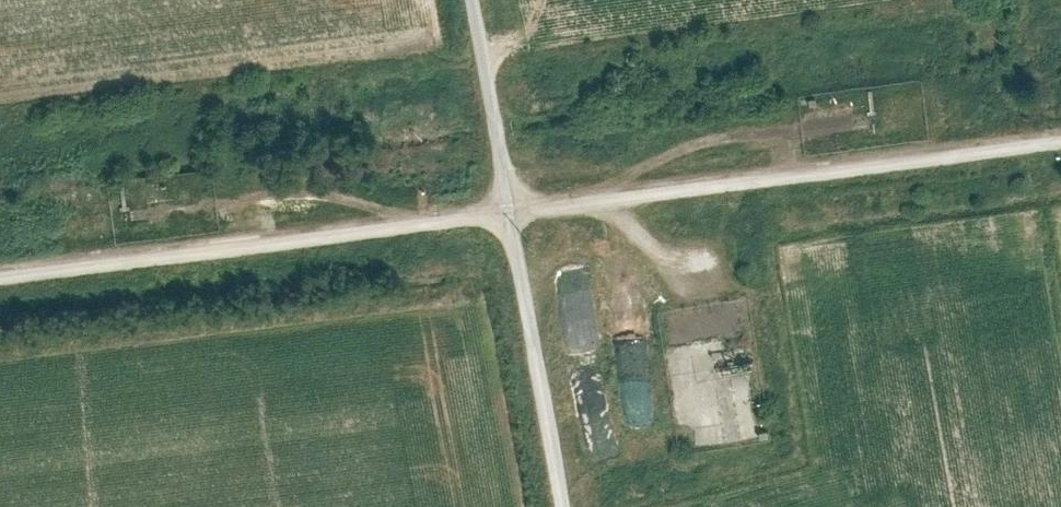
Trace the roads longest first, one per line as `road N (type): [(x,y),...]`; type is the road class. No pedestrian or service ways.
road 1 (track): [(1060,134),(0,270)]
road 2 (track): [(475,0),(567,506)]
road 3 (track): [(565,198),(597,236),(641,261),(691,266),(707,304),(711,368)]

